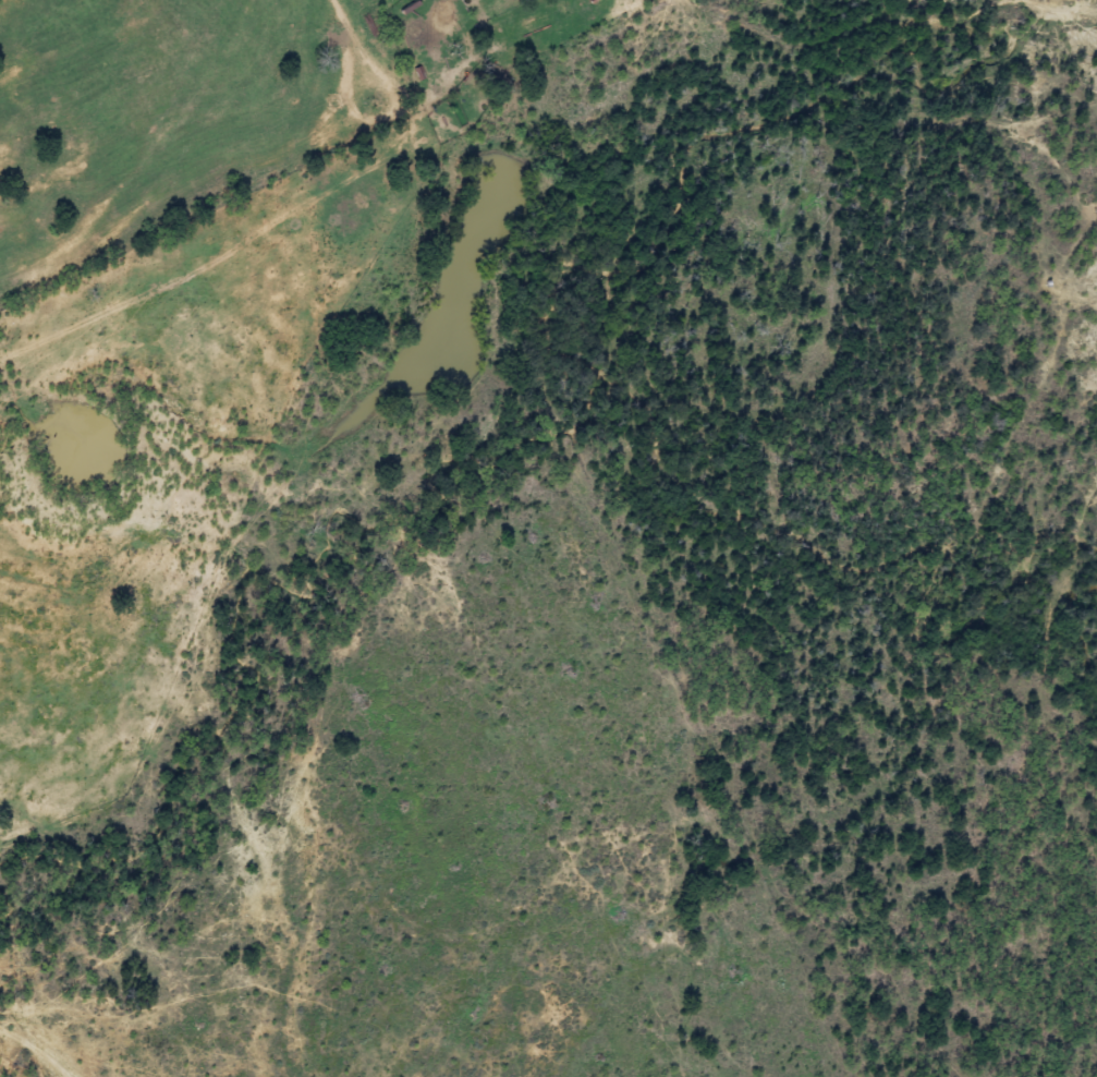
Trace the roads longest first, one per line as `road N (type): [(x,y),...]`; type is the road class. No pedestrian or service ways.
road 1 (residential): [(0,1022),(115,1076)]

